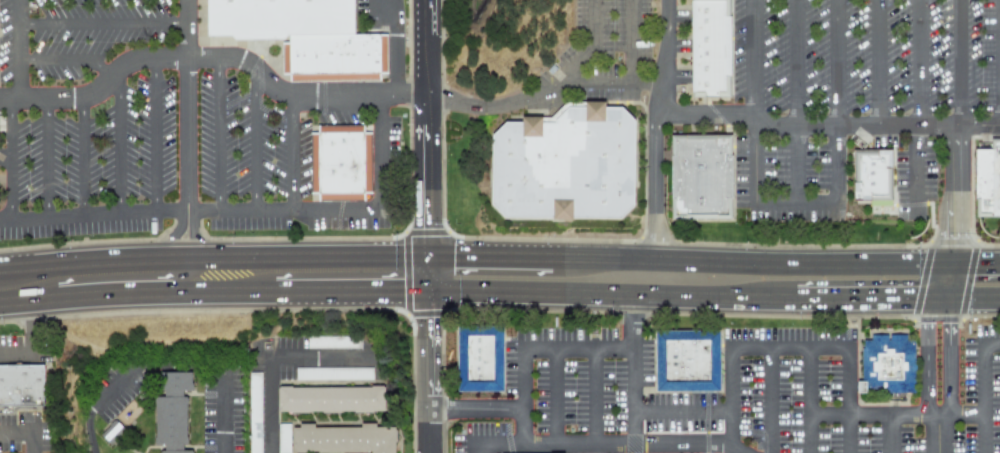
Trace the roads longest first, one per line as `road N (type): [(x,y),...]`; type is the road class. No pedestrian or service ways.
road 1 (tertiary): [(432,452),(431,0)]
road 2 (primary): [(432,243),(0,257)]
road 3 (primary): [(952,250),(554,244)]
road 4 (primary): [(432,307),(777,313)]
road 5 (primary): [(0,317),(272,306)]
road 6 (primary): [(33,314),(59,284),(155,278),(183,265),(192,246)]
road 7 (primary): [(272,306),(432,307)]
road 8 (primary): [(777,313),(937,313)]
road 9 (primary): [(554,244),(432,243)]

